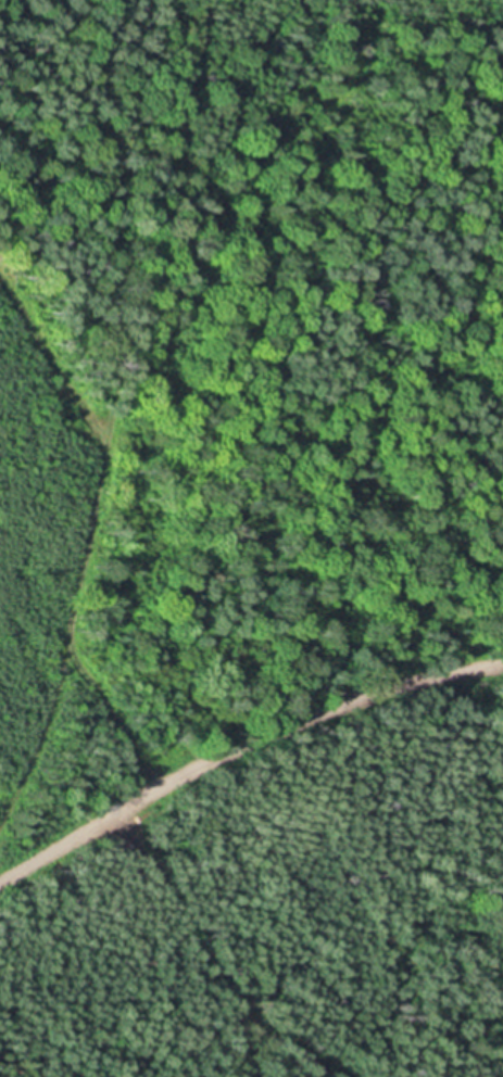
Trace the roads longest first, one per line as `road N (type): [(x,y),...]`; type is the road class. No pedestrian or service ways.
road 1 (residential): [(0,885),(184,769),(314,713),(444,673),(502,664)]

